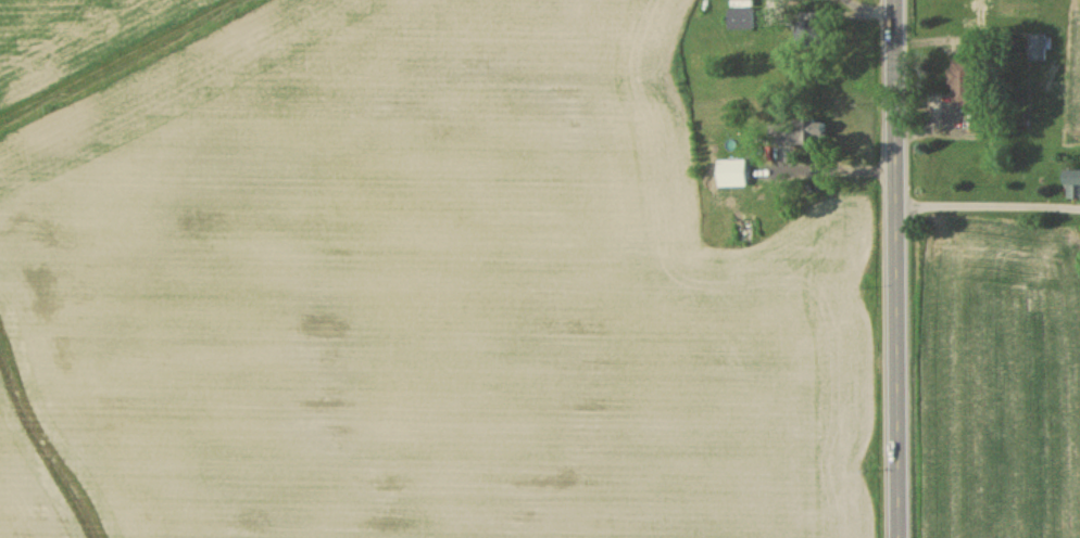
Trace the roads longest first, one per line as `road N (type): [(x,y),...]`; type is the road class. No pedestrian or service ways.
road 1 (tertiary): [(895,0),(898,537)]

